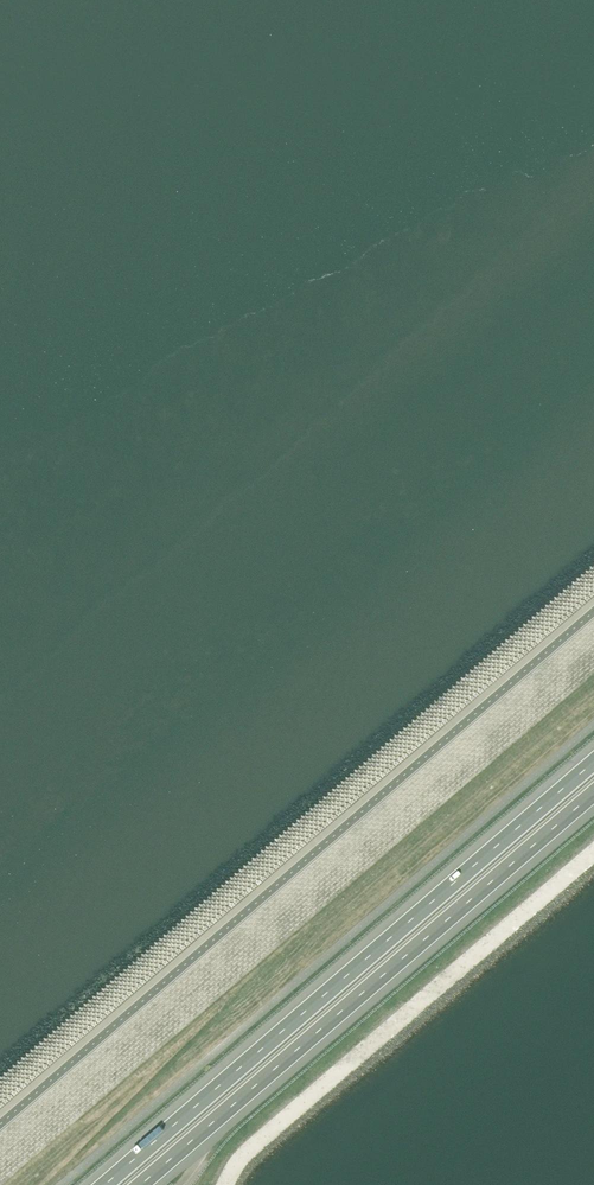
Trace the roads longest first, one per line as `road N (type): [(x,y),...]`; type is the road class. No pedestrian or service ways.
road 1 (motorway): [(593,760),(102,1184)]
road 2 (motorway): [(142,1184),(593,794)]

